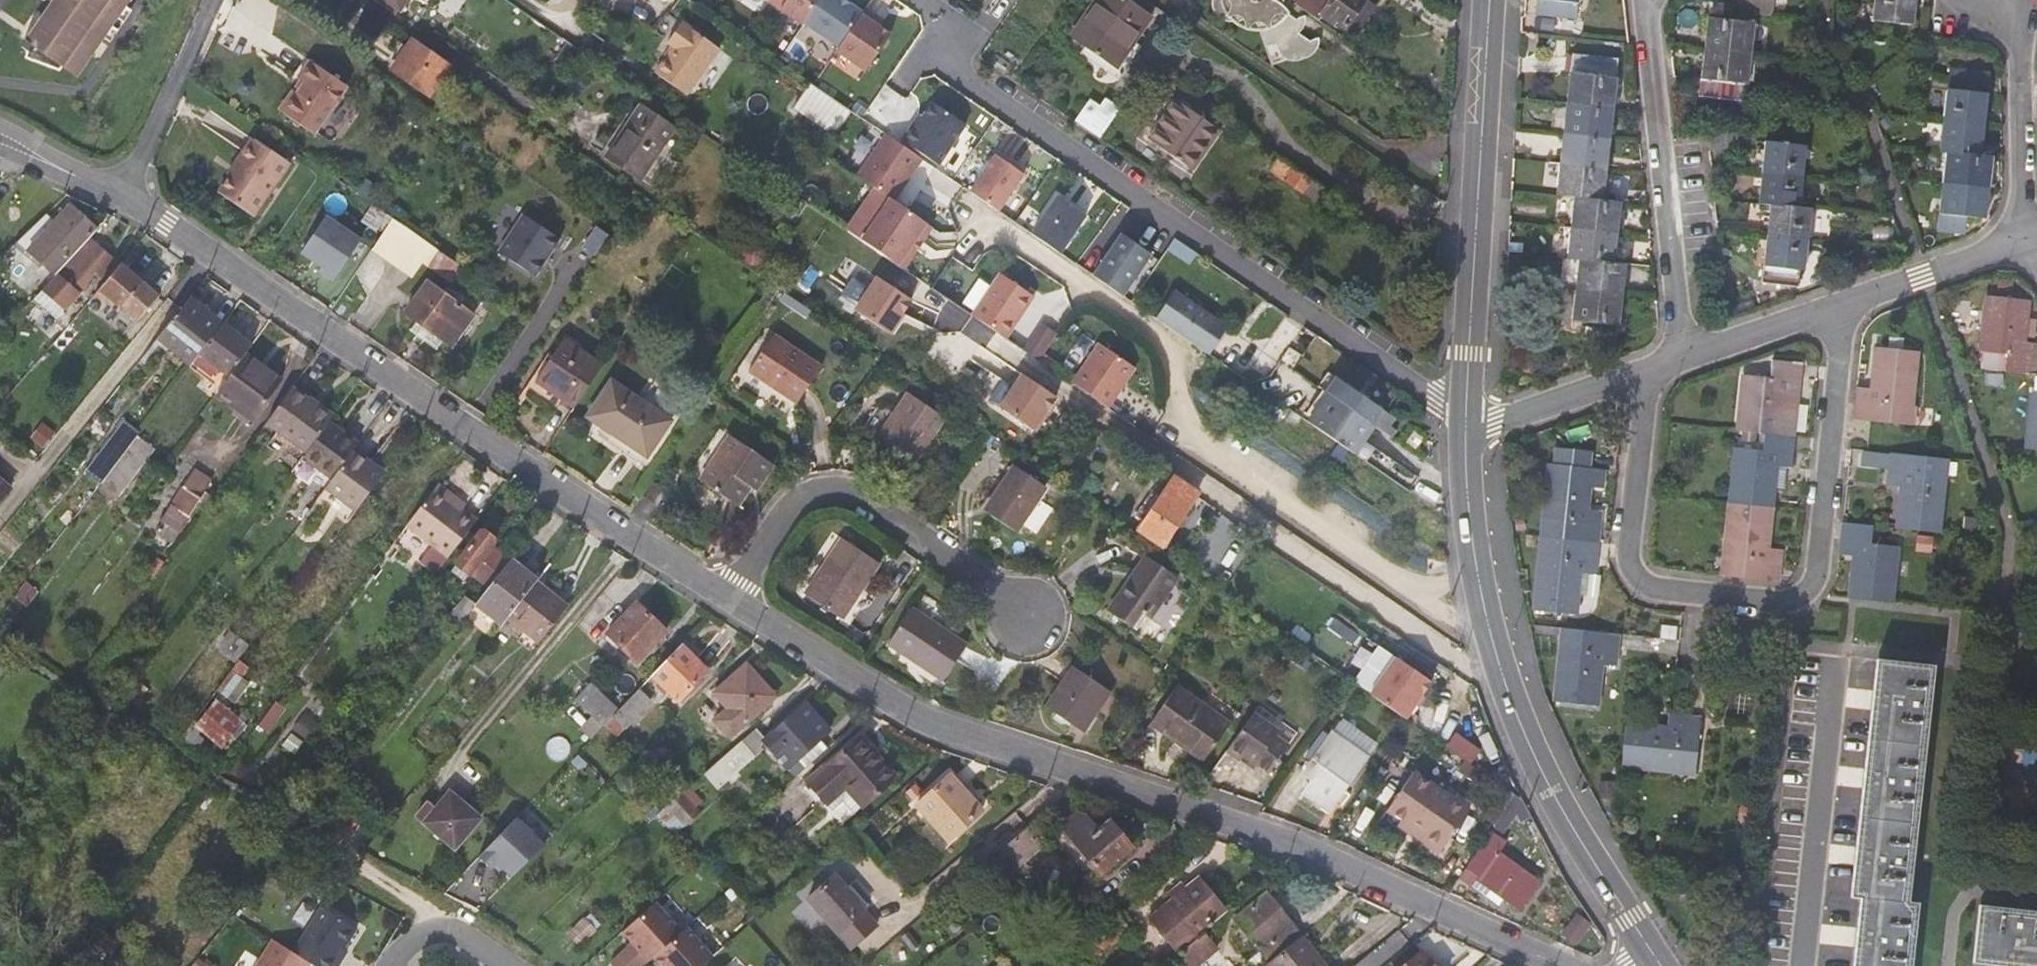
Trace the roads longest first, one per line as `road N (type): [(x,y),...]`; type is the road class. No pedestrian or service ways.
road 1 (residential): [(1552,965),(1307,853),(982,744),(832,670),(726,600)]
road 2 (residential): [(726,600),(121,201)]
road 3 (residential): [(1465,411),(963,69),(931,0)]
road 4 (residential): [(1485,637),(1206,449),(1190,429),(1169,351),(1152,330),(976,225)]
road 5 (residential): [(1649,369),(1630,552),(1637,573),(1657,582),(1788,597),(1808,590),(1819,573),(1845,304)]
road 6 (secondary): [(1465,411),(1489,0)]
road 7 (residential): [(726,600),(795,508),(835,494),(860,498),(1027,606)]
road 8 (secondary): [(1658,965),(1545,785),(1485,637)]
road 9 (residential): [(1687,357),(1654,0)]
road 10 (residential): [(1800,965),(1832,703),(1819,668)]
road 11 (residential): [(121,201),(207,0)]
road 12 (residential): [(2036,239),(2029,27)]
road 13 (secondary): [(1485,637),(1464,432)]
road 14 (residential): [(1845,304),(2036,239)]
road 15 (residential): [(1464,432),(1649,369)]
road 16 (residential): [(1687,357),(1845,304)]
road 17 (residential): [(522,965),(465,924),(447,921),(392,965)]
road 18 (residential): [(121,201),(0,145)]

